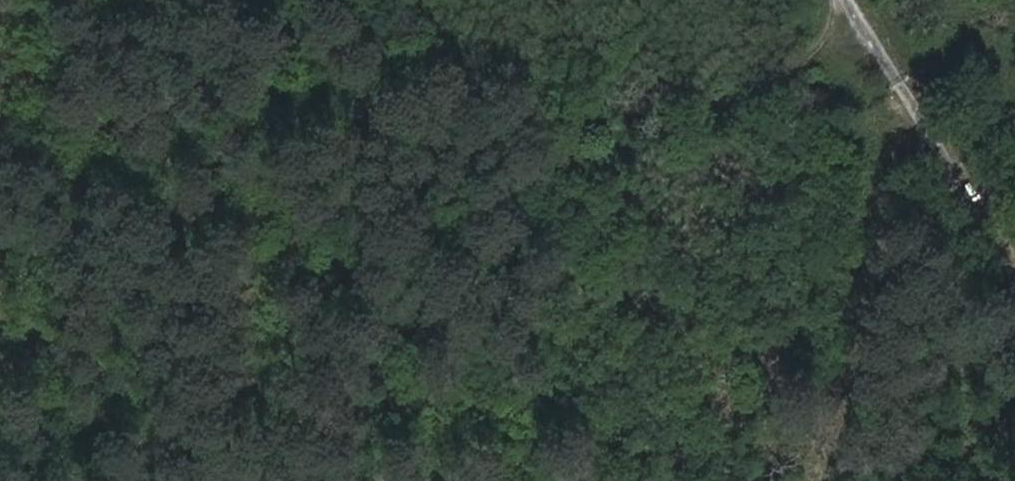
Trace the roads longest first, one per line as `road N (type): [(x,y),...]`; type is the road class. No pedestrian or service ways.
road 1 (track): [(859,0),(1014,267)]

